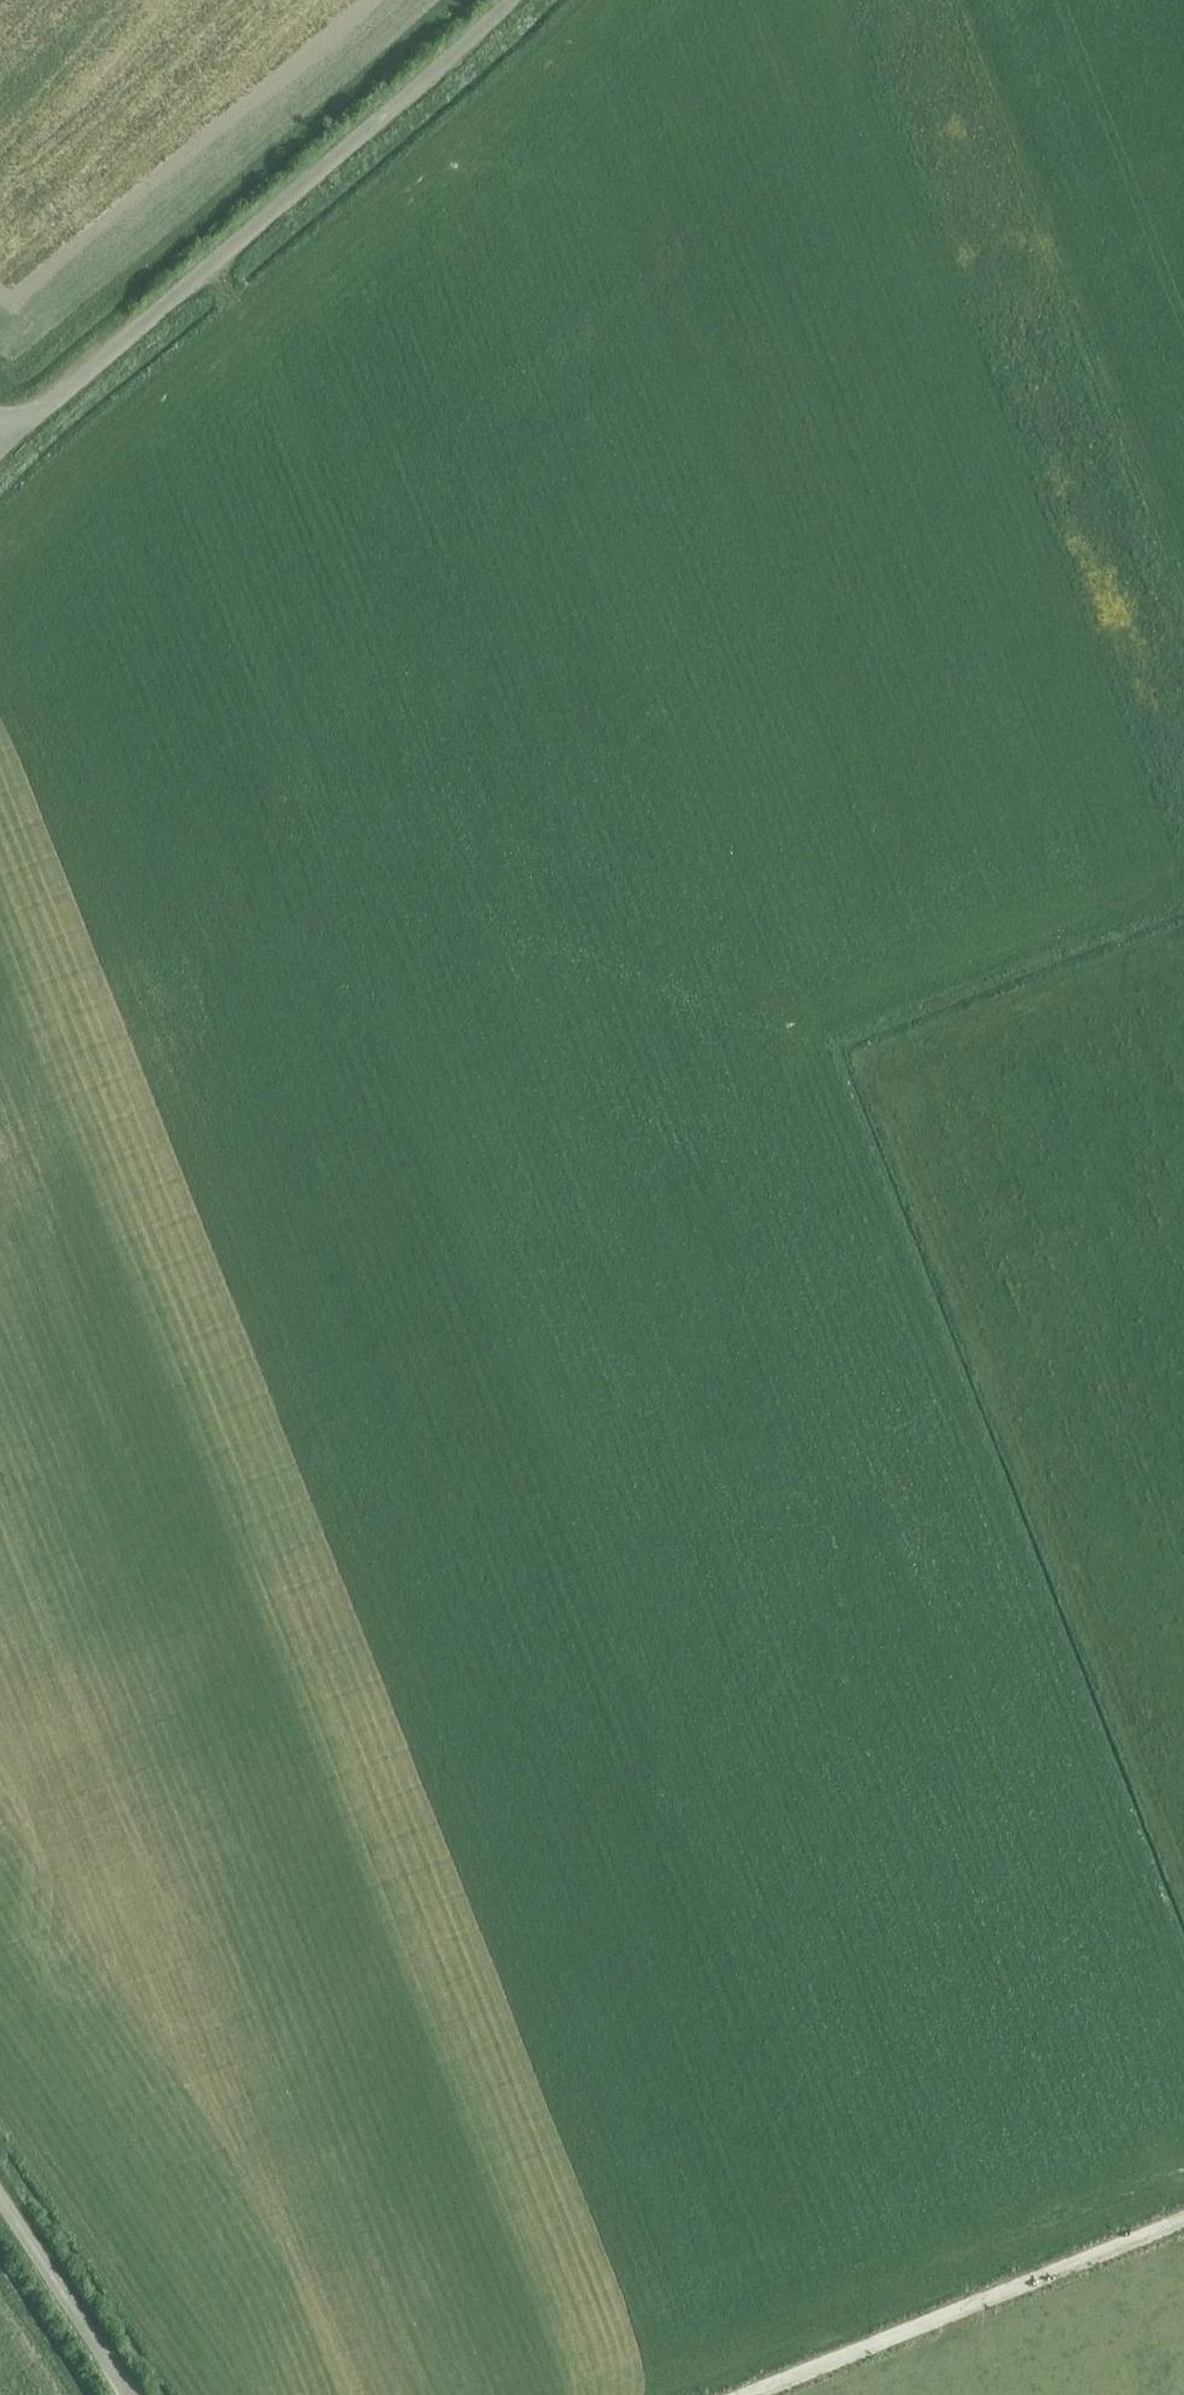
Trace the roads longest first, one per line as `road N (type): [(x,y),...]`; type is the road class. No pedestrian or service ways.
road 1 (unclassified): [(0,437),(53,401),(511,0)]
road 2 (unclassified): [(128,2394),(0,2199)]

